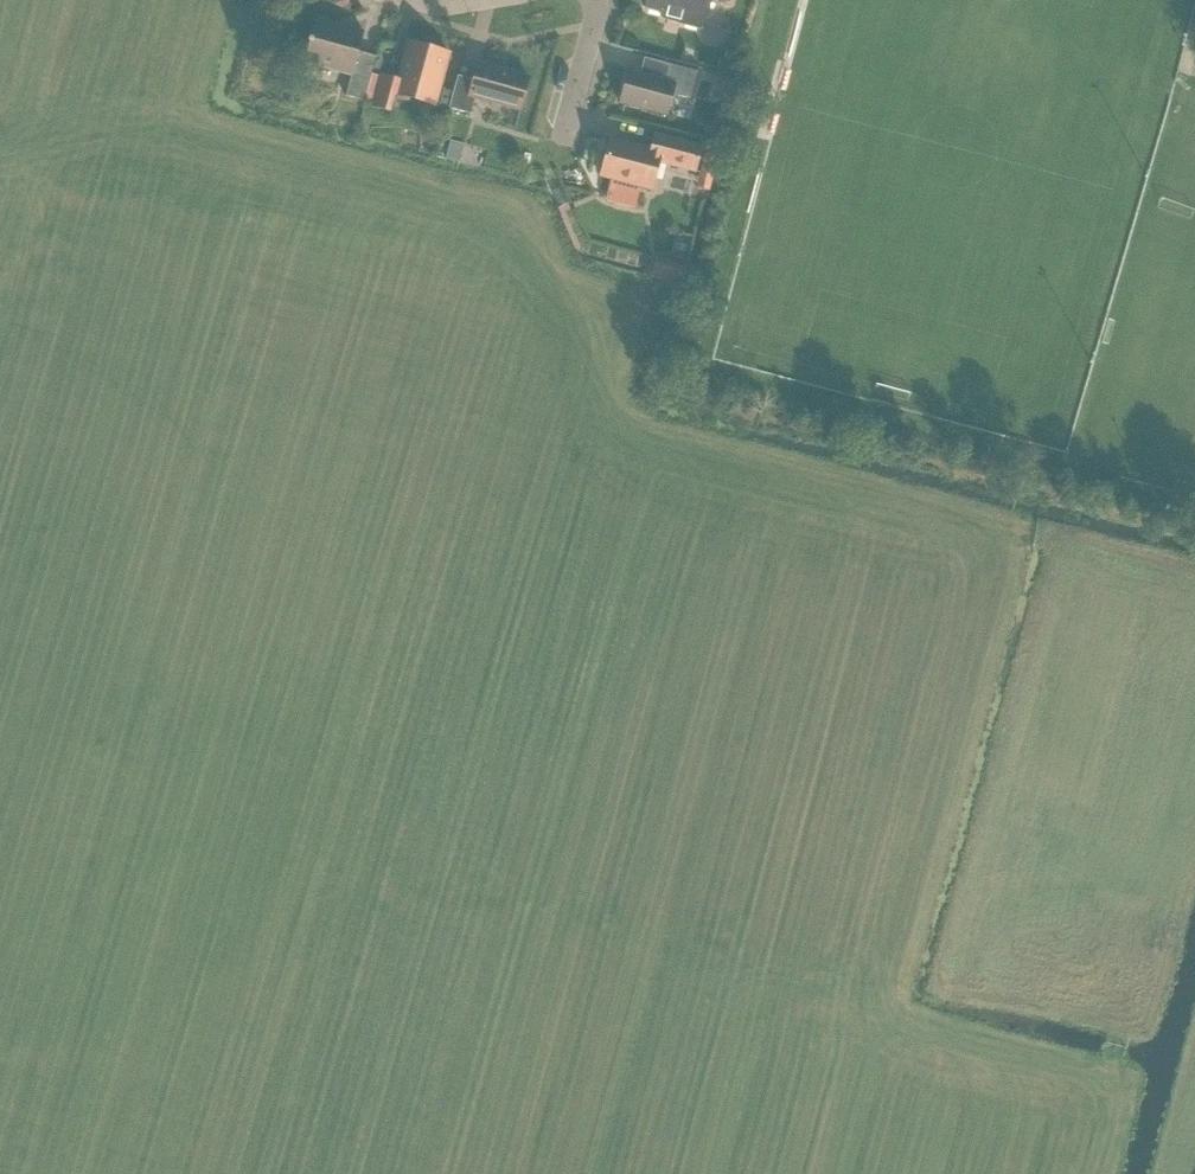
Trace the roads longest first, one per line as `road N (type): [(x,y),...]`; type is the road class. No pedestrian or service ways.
road 1 (residential): [(556,148),(596,0)]

